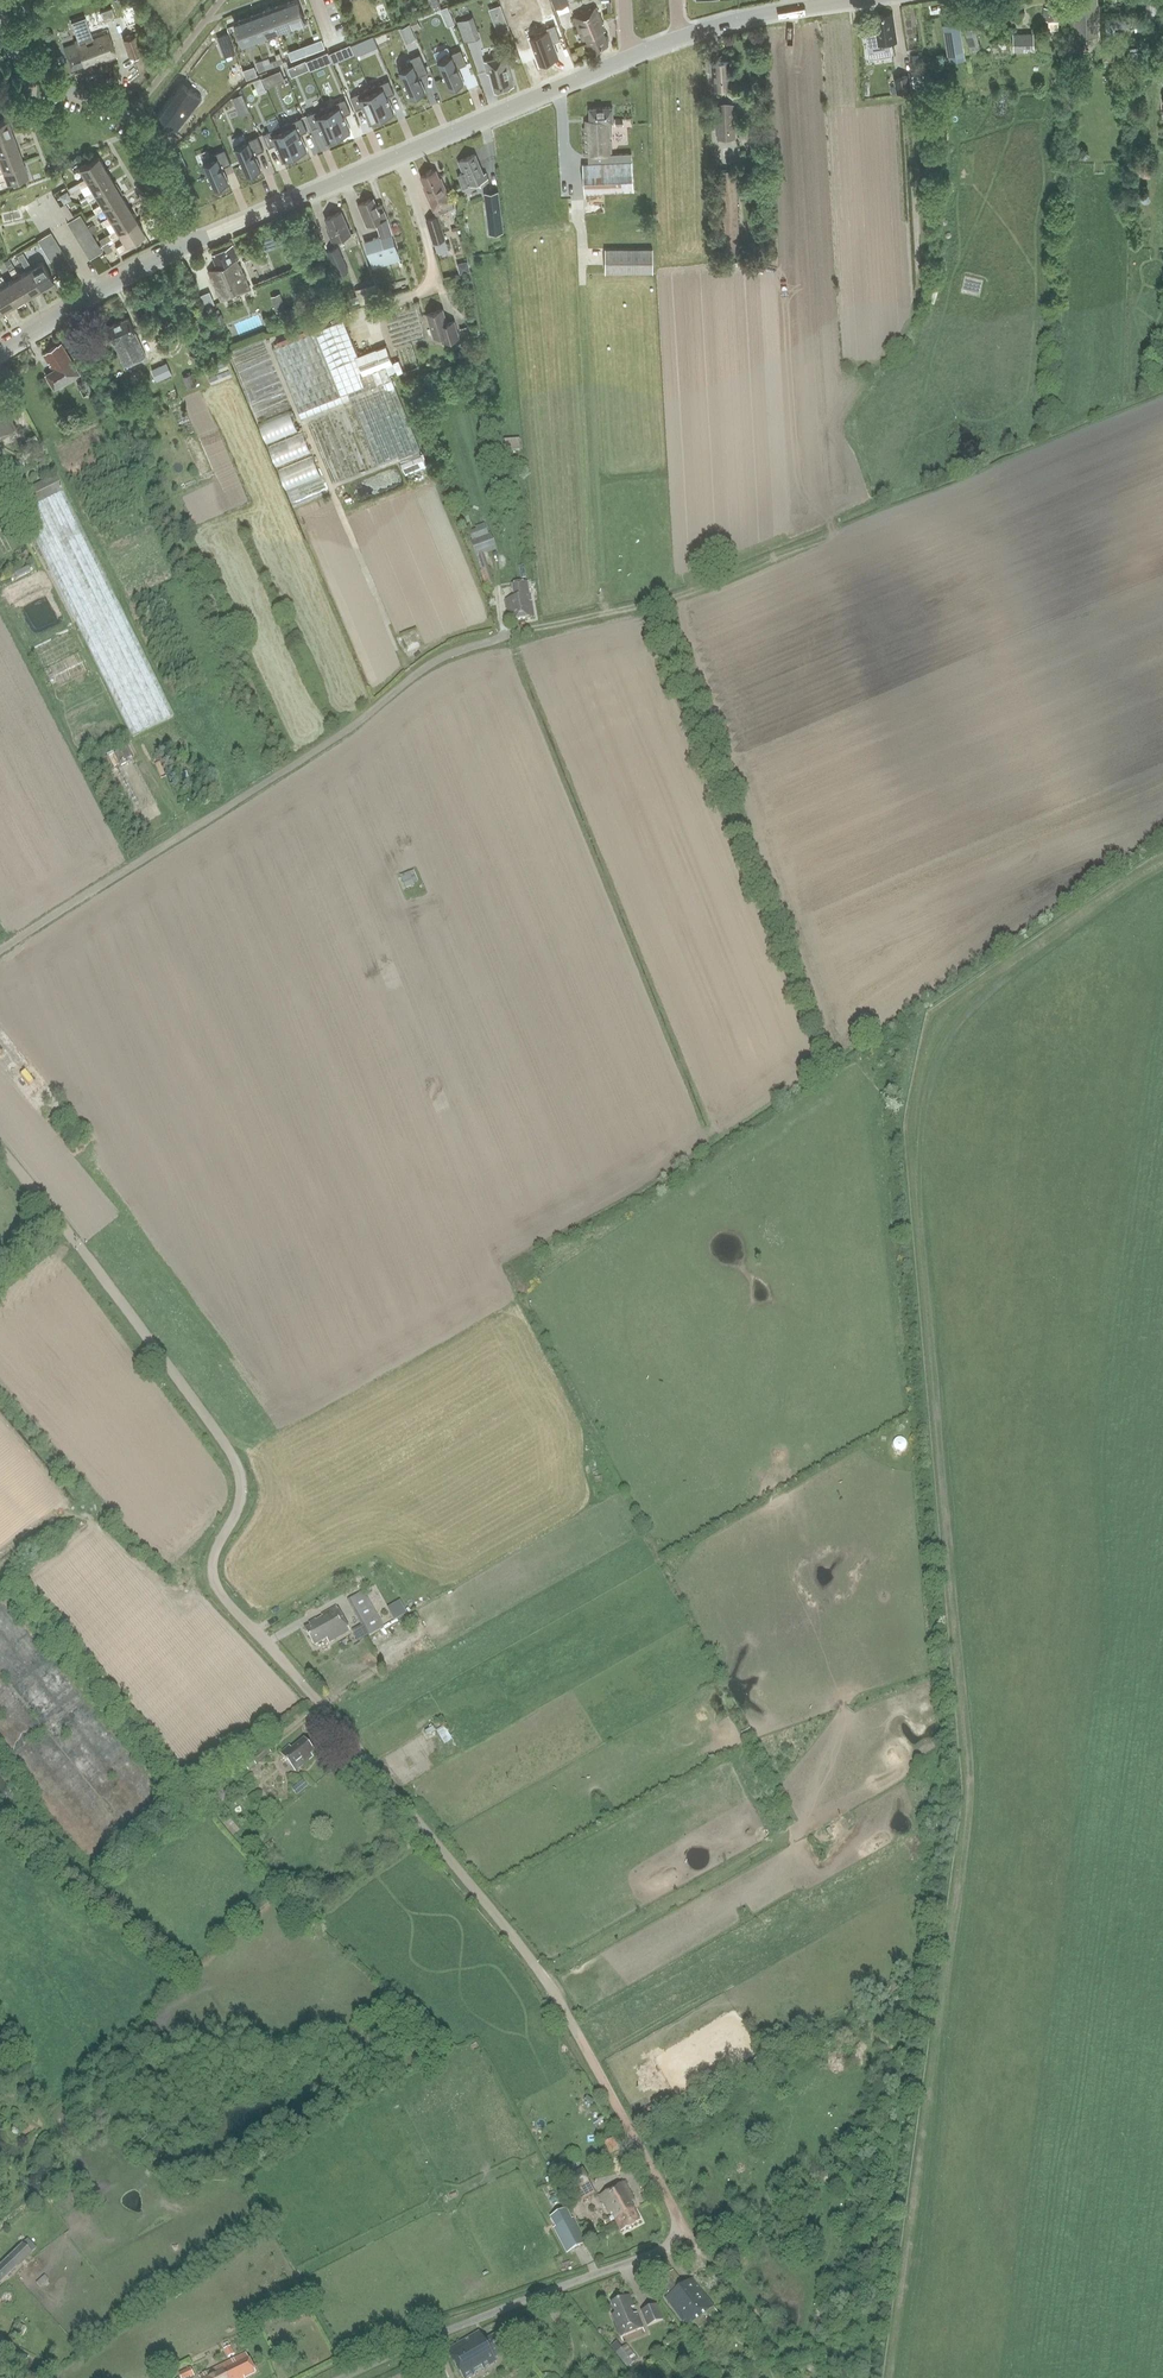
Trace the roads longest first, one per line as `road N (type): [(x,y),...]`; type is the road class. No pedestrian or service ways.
road 1 (track): [(567,2014),(384,1776),(215,1585),(212,1562),(240,1509),(241,1473),(0,1150)]
road 2 (track): [(0,949),(350,728),(453,651),(650,603),(832,533)]
road 3 (tertiary): [(188,244),(629,60)]
road 4 (unclassified): [(685,2230),(663,2249),(344,2377)]
road 5 (residential): [(188,244),(142,131),(112,108),(39,79),(17,53),(0,10)]
road 6 (unclassified): [(685,2230),(567,2014)]
road 7 (track): [(650,603),(732,807)]
road 8 (tertiary): [(0,351),(188,244)]
road 9 (tertiary): [(679,40),(857,0)]

